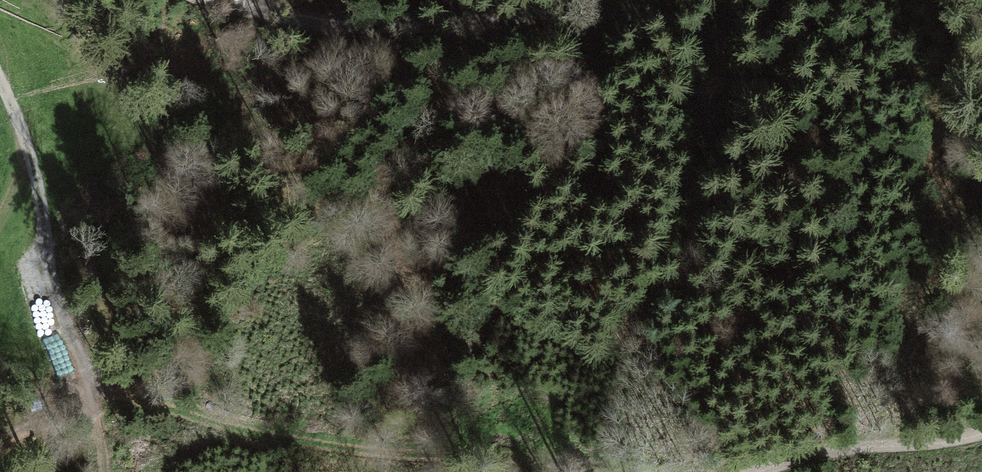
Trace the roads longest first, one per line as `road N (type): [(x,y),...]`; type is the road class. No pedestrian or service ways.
road 1 (track): [(104,471),(93,399),(60,322),(41,186),(0,81)]
road 2 (track): [(225,0),(374,29),(493,22),(582,0)]
road 3 (track): [(751,471),(799,456),(981,433)]

